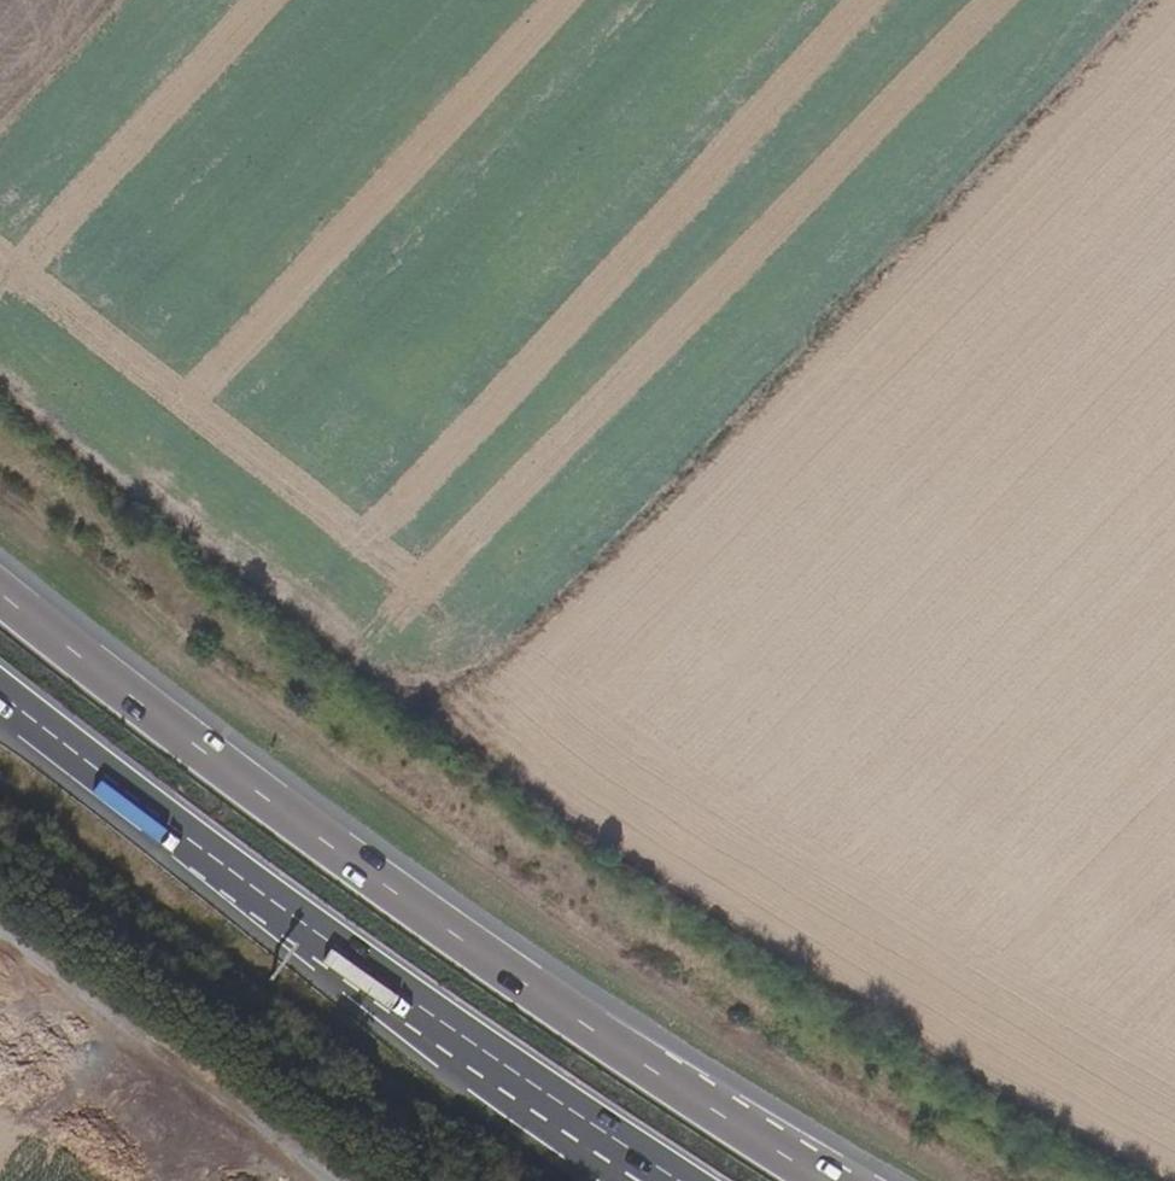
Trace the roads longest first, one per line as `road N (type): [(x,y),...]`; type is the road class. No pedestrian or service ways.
road 1 (trunk): [(829,1180),(652,1075),(329,850),(0,592)]
road 2 (trunk): [(0,694),(314,943),(662,1180)]

